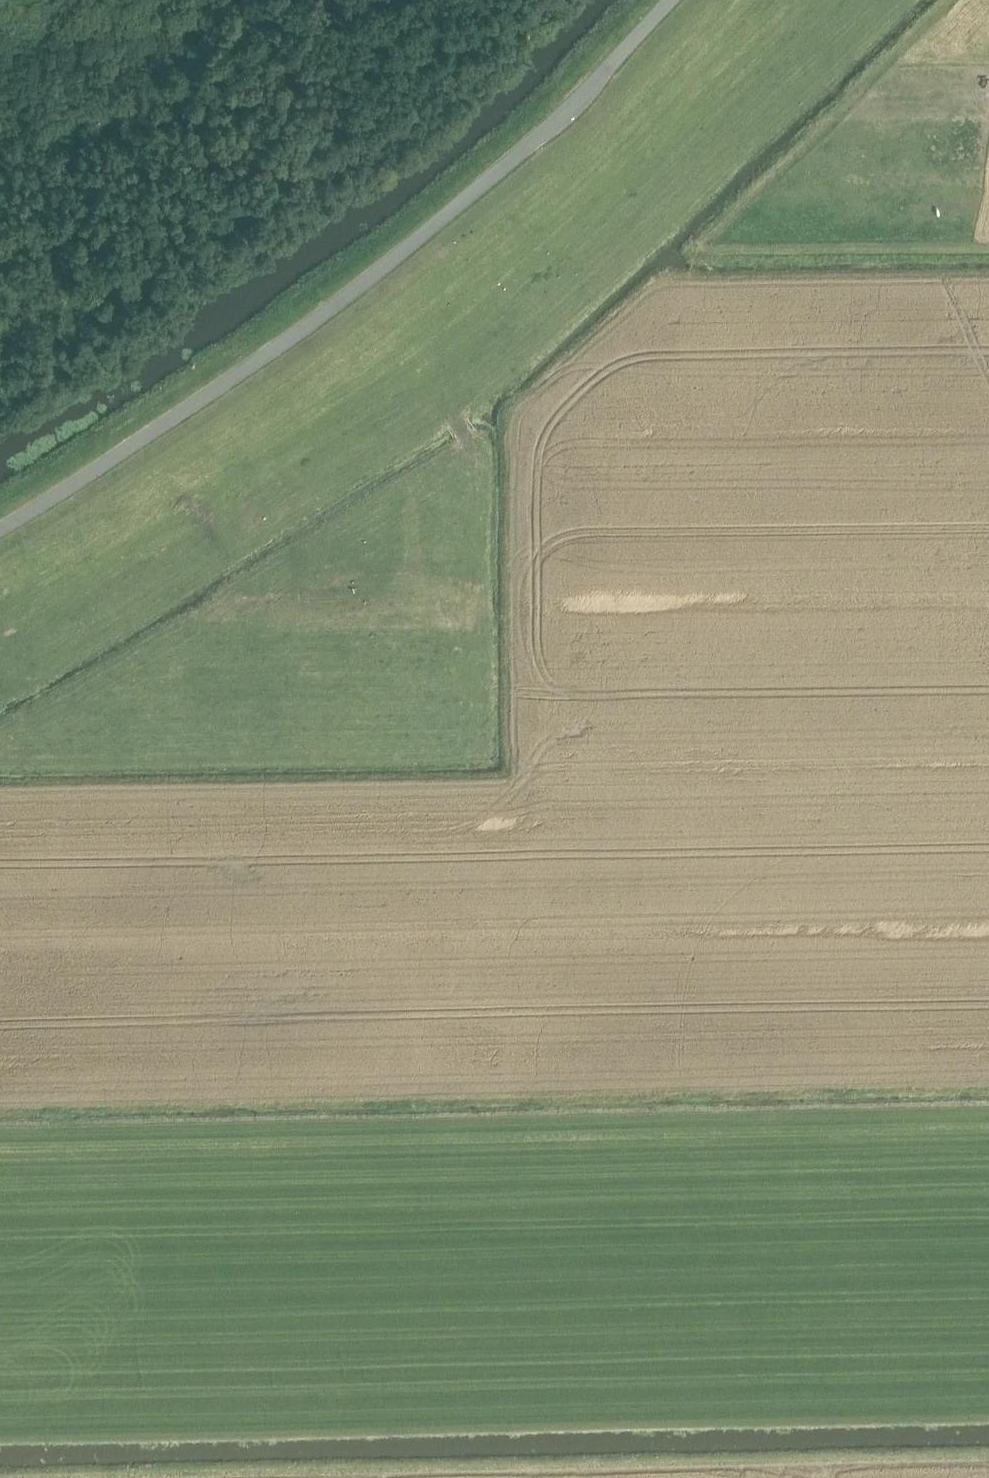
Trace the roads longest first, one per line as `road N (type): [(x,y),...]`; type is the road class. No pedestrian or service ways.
road 1 (tertiary): [(0,524),(241,371),(373,275),(501,167),(663,0)]

